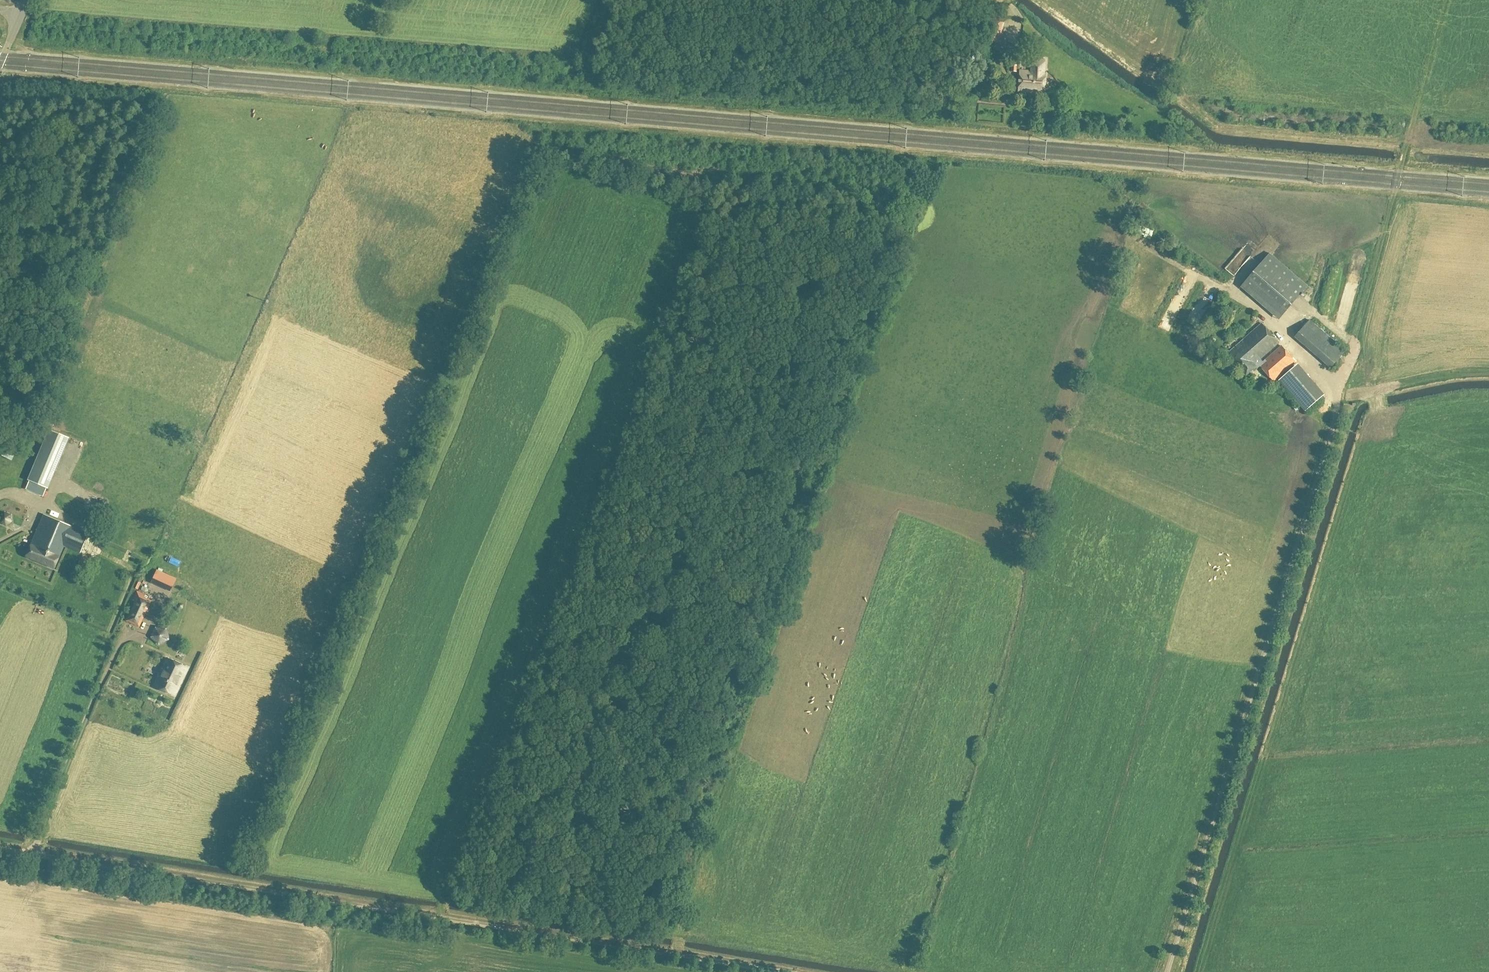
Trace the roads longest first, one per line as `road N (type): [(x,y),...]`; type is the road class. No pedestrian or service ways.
road 1 (track): [(1337,389),(1414,118)]

